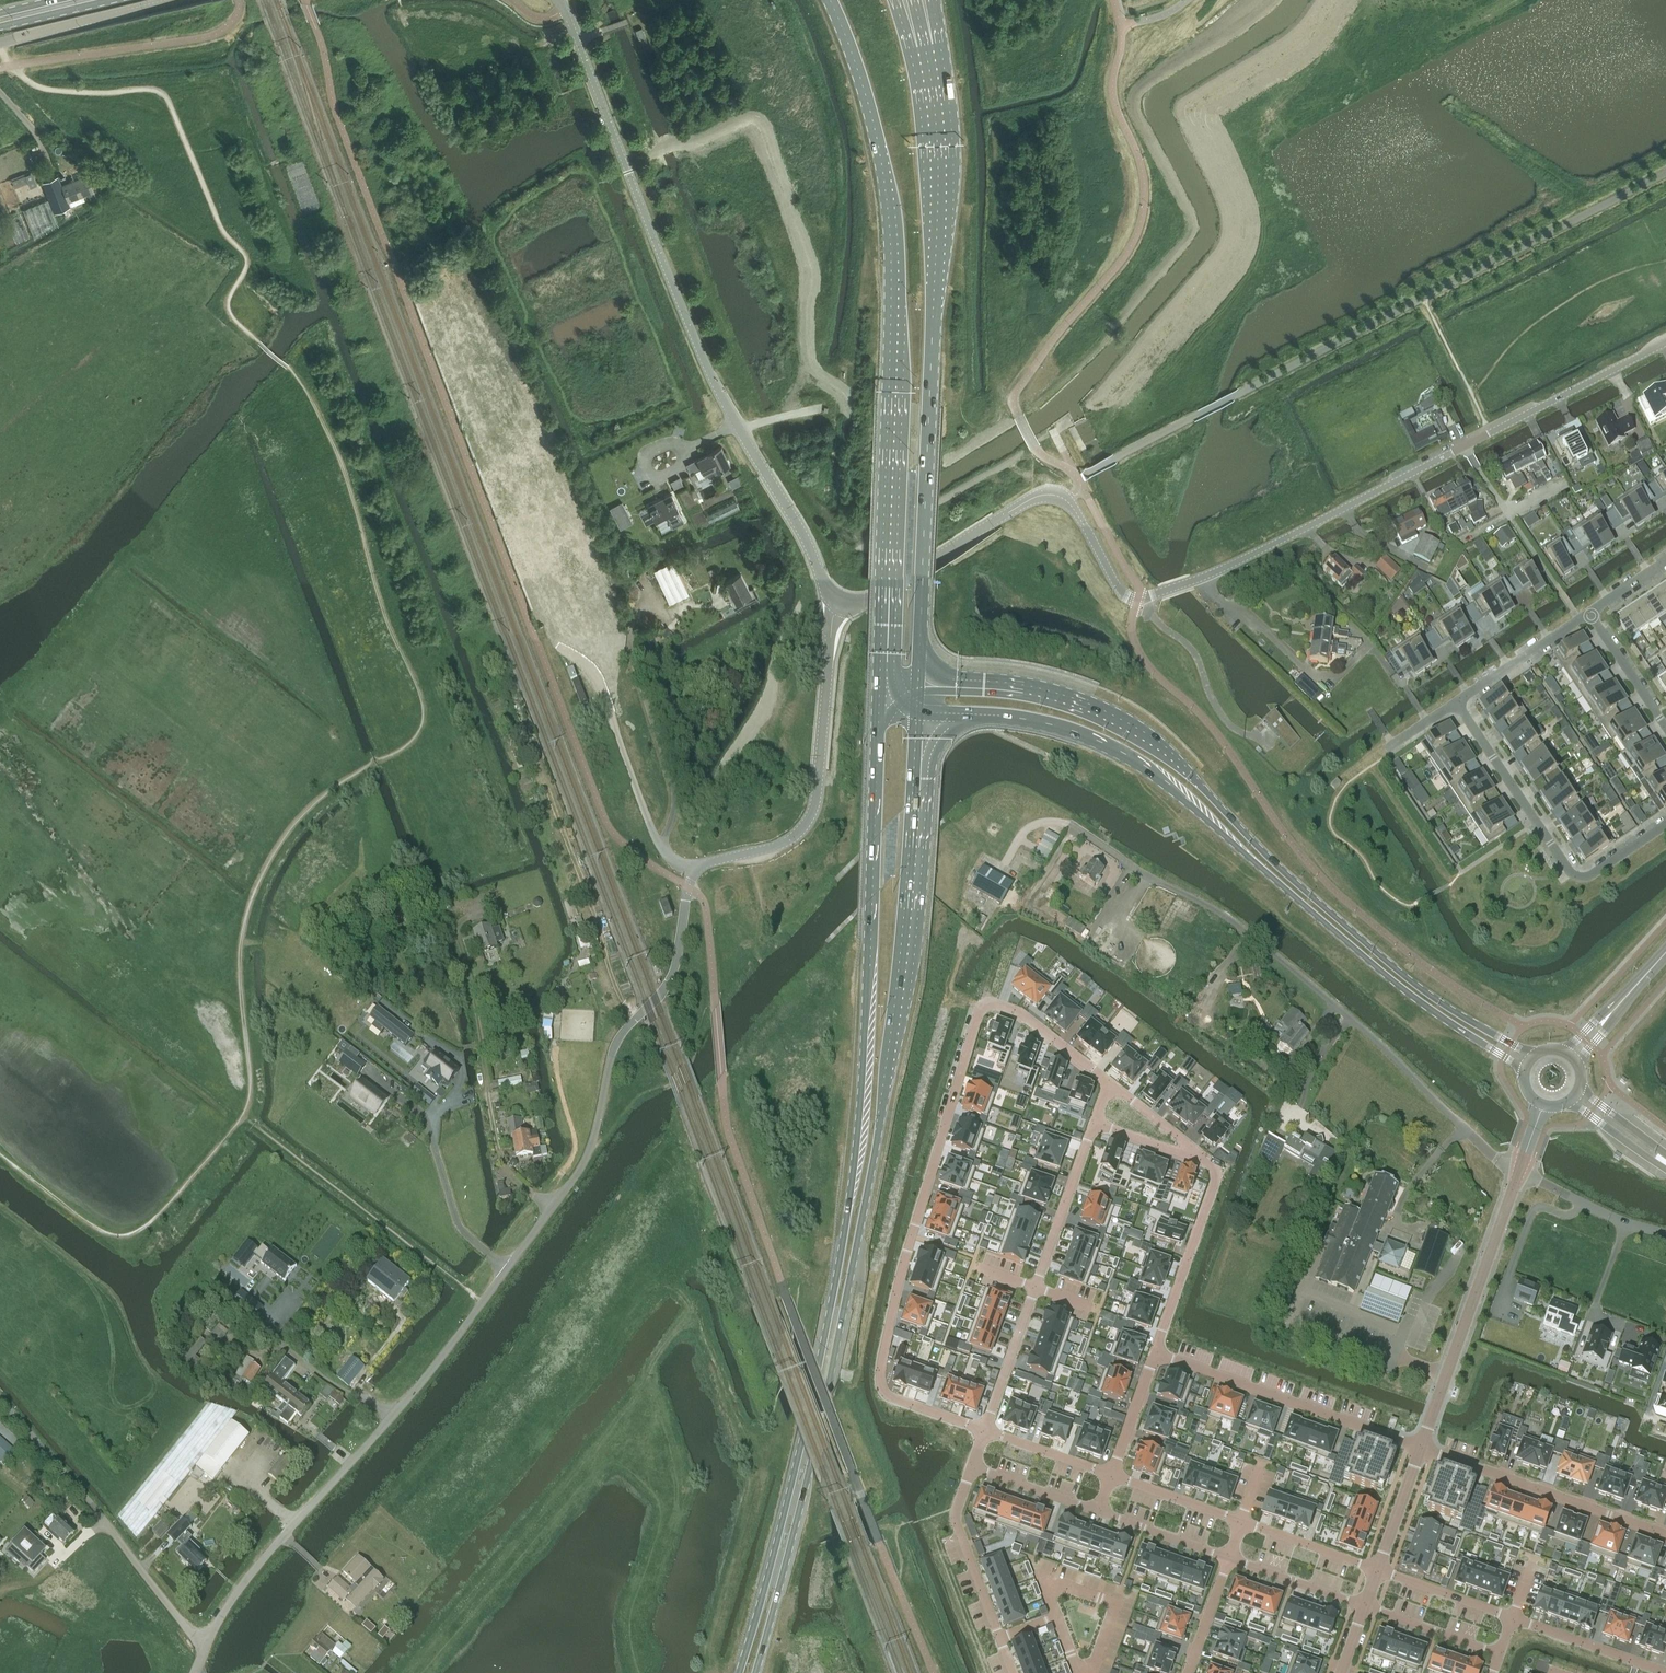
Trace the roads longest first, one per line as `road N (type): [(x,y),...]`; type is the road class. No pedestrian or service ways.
road 1 (unclassified): [(203,1646),(238,1590),(483,1301),(579,1165),(612,1051),(675,965),(691,879),(706,864),(784,843),(813,812),(839,603)]
road 2 (primary): [(879,696),(849,1205),(796,1469),(738,1672)]
road 3 (primary): [(754,1672),(804,1491),(875,1150),(902,930),(916,712)]
road 4 (secondary): [(1532,1057),(1417,985),(1130,728),(1040,693),(917,680)]
road 5 (secondary): [(916,712),(1052,725),(1139,763),(1414,997),(1524,1070)]
road 6 (primary): [(830,0),(873,125),(890,216),(879,696)]
road 7 (unclassified): [(839,603),(712,376),(561,0)]
road 8 (residential): [(1107,1082),(1012,1009),(981,1004),(880,1375),(885,1395),(984,1430)]
road 9 (primary): [(917,680),(940,167),(925,49)]
road 10 (residential): [(1136,599),(1233,563),(1665,342)]
road 11 (unclassified): [(1519,1170),(1233,921),(1068,822)]
road 12 (unclassified): [(839,603),(867,601),(1027,502),(1053,495),(1075,509),(1119,590),(1136,599)]
road 13 (residential): [(984,1430),(1093,1123)]
road 14 (unclassified): [(203,1646),(0,1395)]
road 15 (residential): [(1454,703),(1572,875),(1590,876),(1665,825)]
road 16 (residential): [(1519,1170),(1419,1448)]
road 17 (residential): [(1419,1448),(1154,1353)]
road 18 (residential): [(1665,1535),(1419,1448)]
road 19 (residential): [(1154,1353),(1219,1168)]
road 20 (unclassified): [(0,42),(177,0)]
road 21 (residential): [(999,1638),(956,1516),(972,1466)]
road 22 (residential): [(1512,1617),(1665,1672)]
road 23 (residential): [(1588,613),(1454,703)]
road 24 (unclassified): [(1665,1236),(1624,1224),(1519,1170)]
road 25 (residential): [(1089,1672),(1112,1602),(1043,1578)]
road 26 (residential): [(1376,1569),(1512,1617)]
road 27 (residential): [(1363,1606),(1228,1558)]
road 28 (residential): [(1363,1606),(1498,1654)]
road 29 (residential): [(1241,1522),(1376,1569)]
road 30 (residential): [(1665,730),(1588,613)]
road 31 (residential): [(1111,1476),(1241,1522)]
road 32 (residential): [(1228,1558),(1099,1512)]
road 33 (residential): [(984,1430),(1111,1476)]
road 34 (residential): [(1099,1512),(972,1466)]
road 35 (residential): [(1111,1476),(1154,1353)]
road 36 (residential): [(1419,1448),(1376,1569)]
road 37 (residential): [(1228,1558),(1188,1672)]

